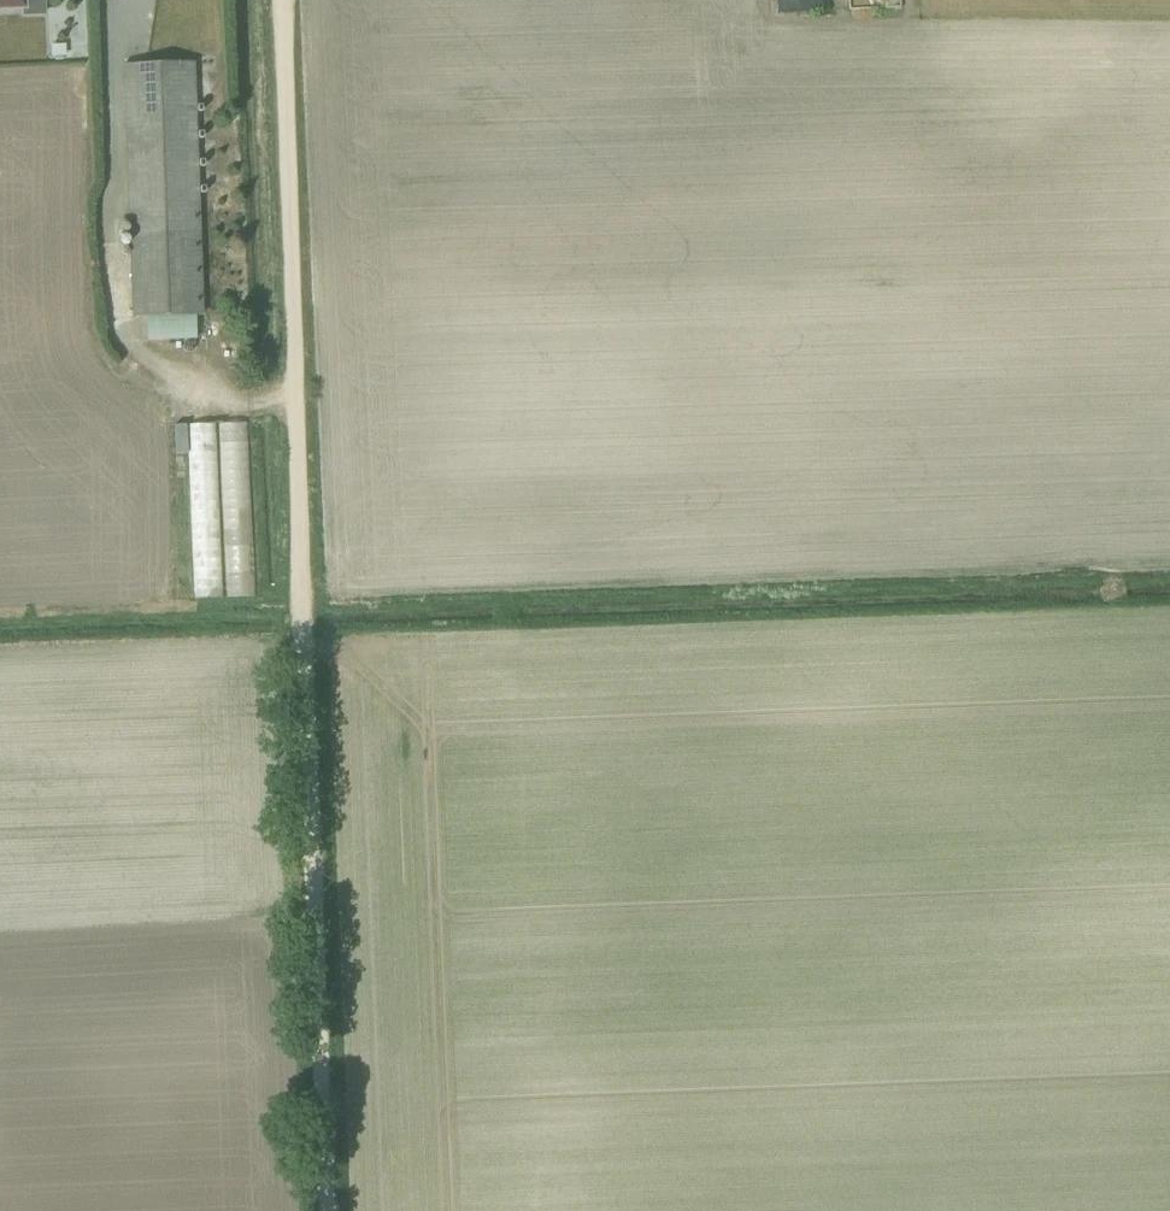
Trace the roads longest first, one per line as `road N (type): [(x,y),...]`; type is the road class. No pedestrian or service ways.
road 1 (track): [(287,0),(328,1210)]
road 2 (track): [(115,247),(123,336),(181,379),(248,406),(300,405)]

